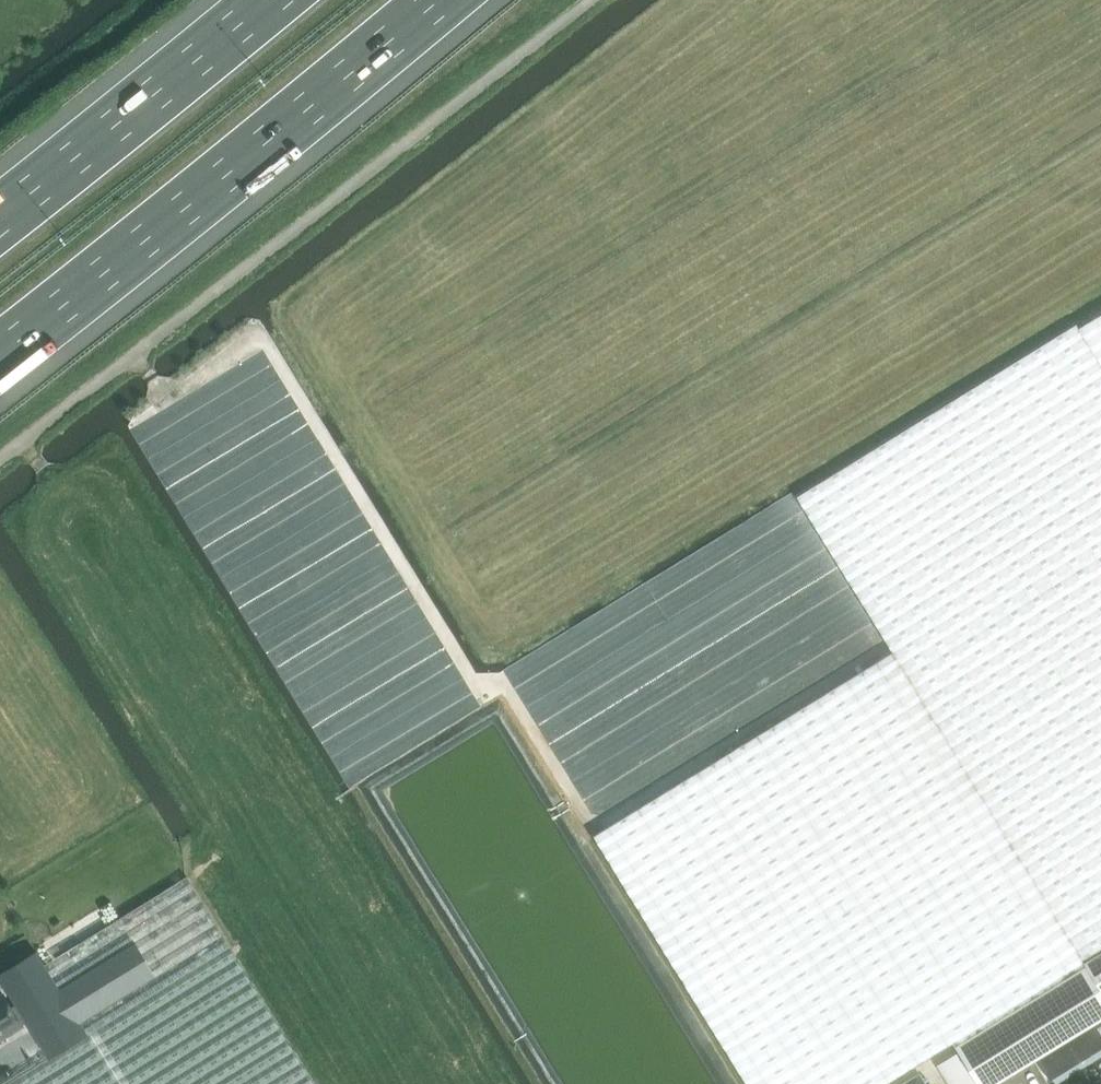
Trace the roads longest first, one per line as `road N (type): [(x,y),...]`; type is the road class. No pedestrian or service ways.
road 1 (unclassified): [(0,459),(592,0)]
road 2 (motorway): [(0,356),(436,0)]
road 3 (motorway): [(269,0),(0,217)]

